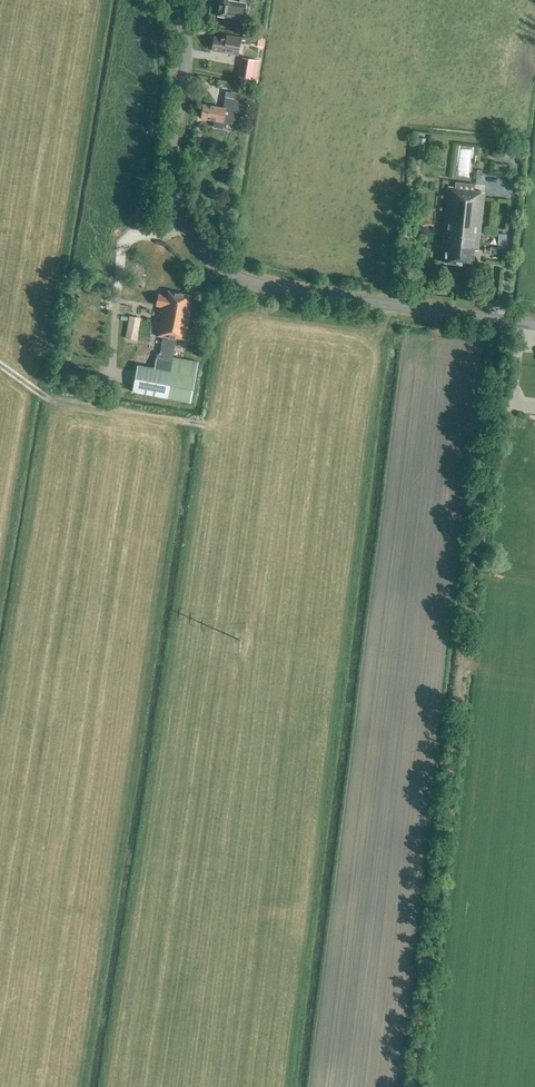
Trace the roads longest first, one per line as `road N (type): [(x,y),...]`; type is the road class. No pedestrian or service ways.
road 1 (tertiary): [(534,332),(278,289),(206,258),(182,226),(171,181),(185,74),(183,26),(172,0)]
road 2 (track): [(182,226),(123,245),(112,376)]

